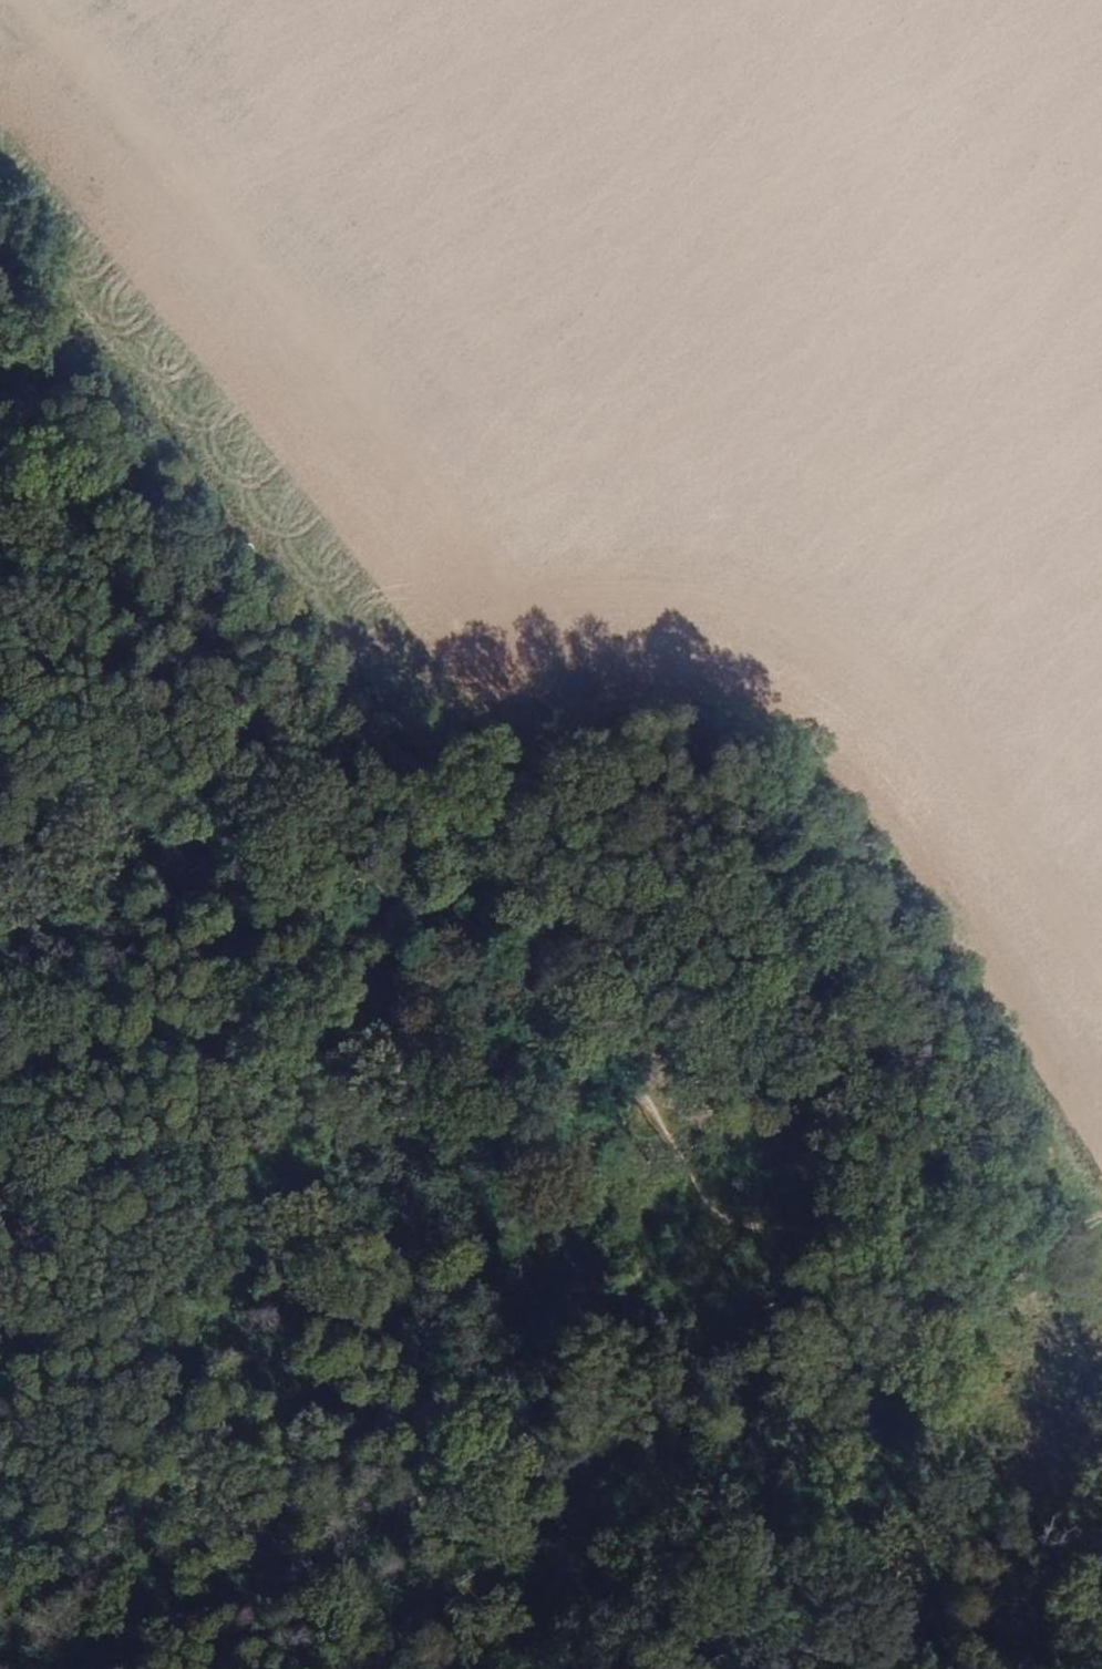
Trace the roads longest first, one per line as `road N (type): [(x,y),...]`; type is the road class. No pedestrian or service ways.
road 1 (track): [(0,244),(146,391),(406,790),(653,1131),(761,1240),(862,1299)]
road 2 (track): [(862,1299),(1101,1219)]

